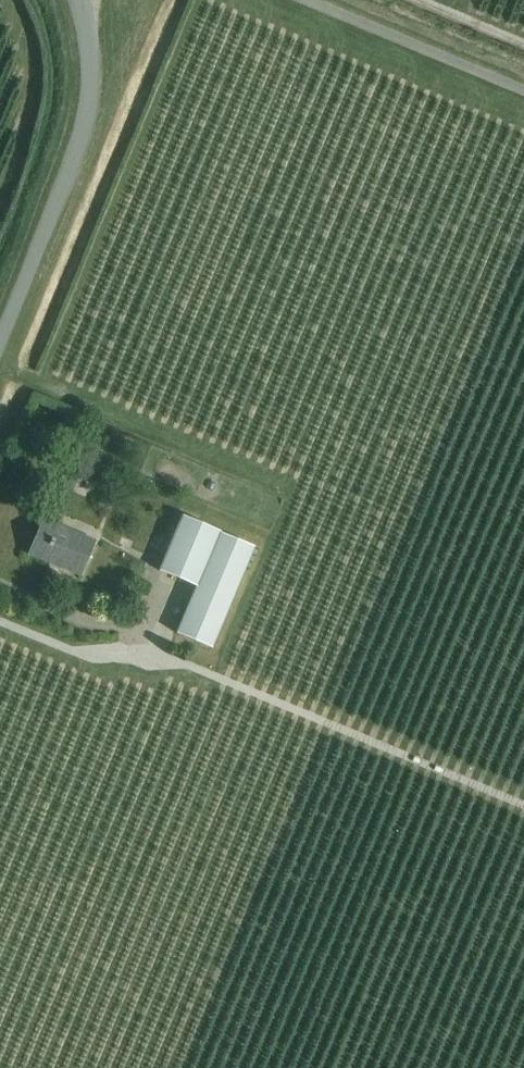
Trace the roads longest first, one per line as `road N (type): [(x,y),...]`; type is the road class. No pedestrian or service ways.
road 1 (unclassified): [(0,325),(83,127),(80,0)]

